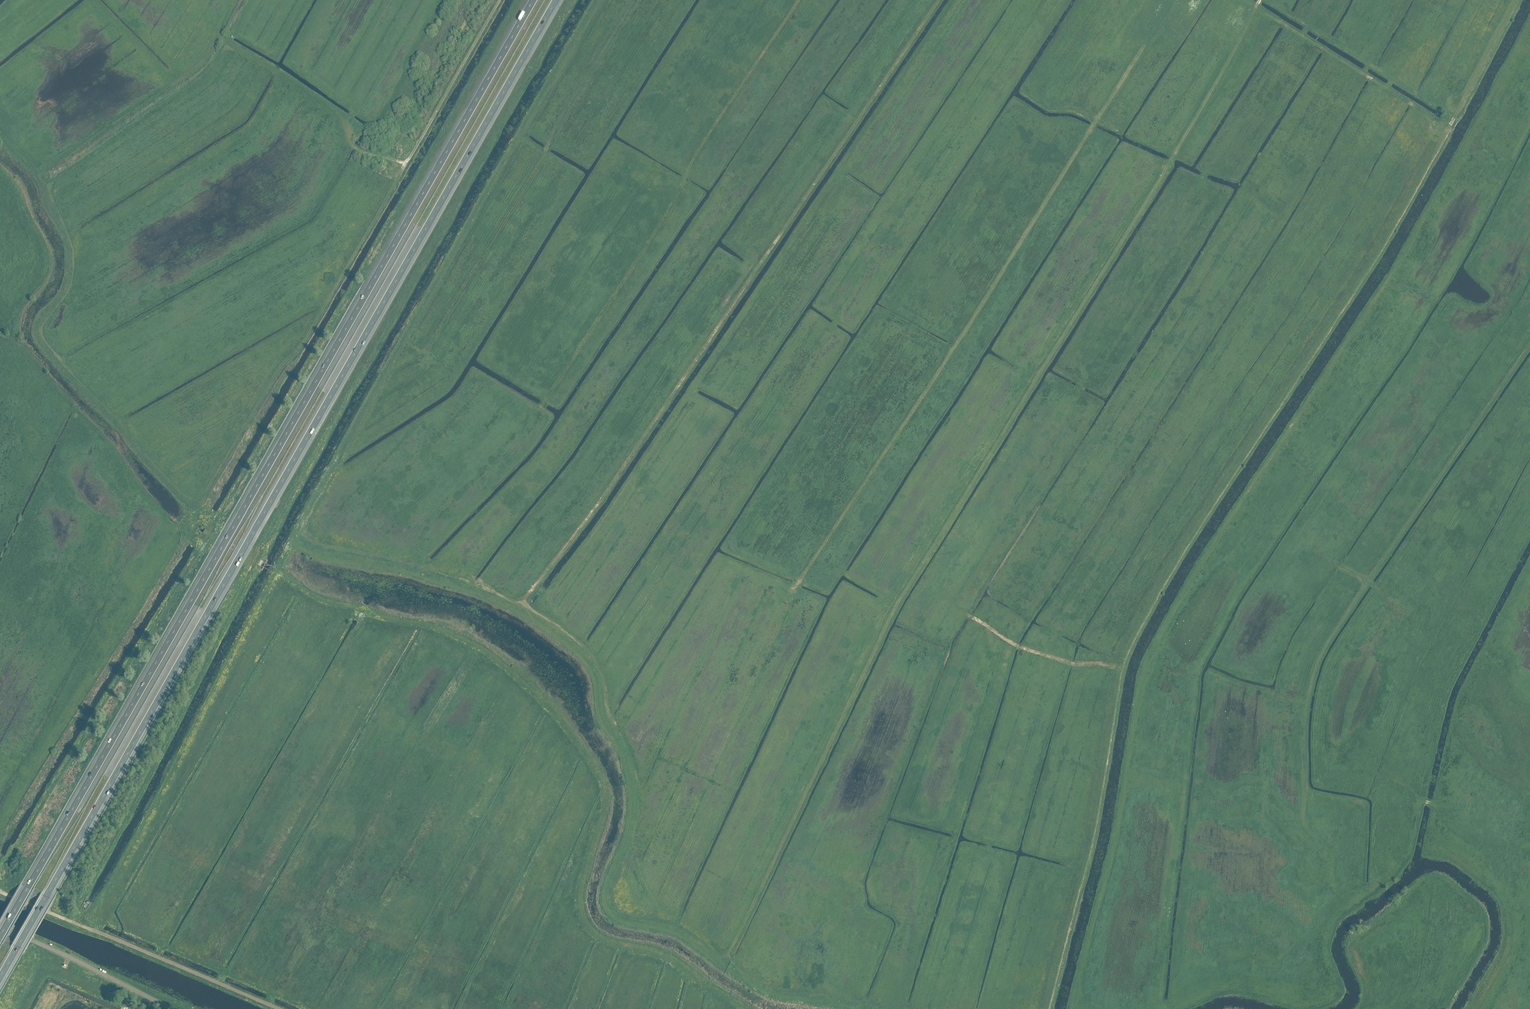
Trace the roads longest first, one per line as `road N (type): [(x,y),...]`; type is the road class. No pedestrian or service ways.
road 1 (motorway): [(0,978),(556,0)]
road 2 (motorway): [(533,0),(0,937)]
road 3 (track): [(0,892),(279,1008)]
road 4 (unclassified): [(399,173),(497,0)]
road 5 (unclassified): [(170,1008),(0,928)]

